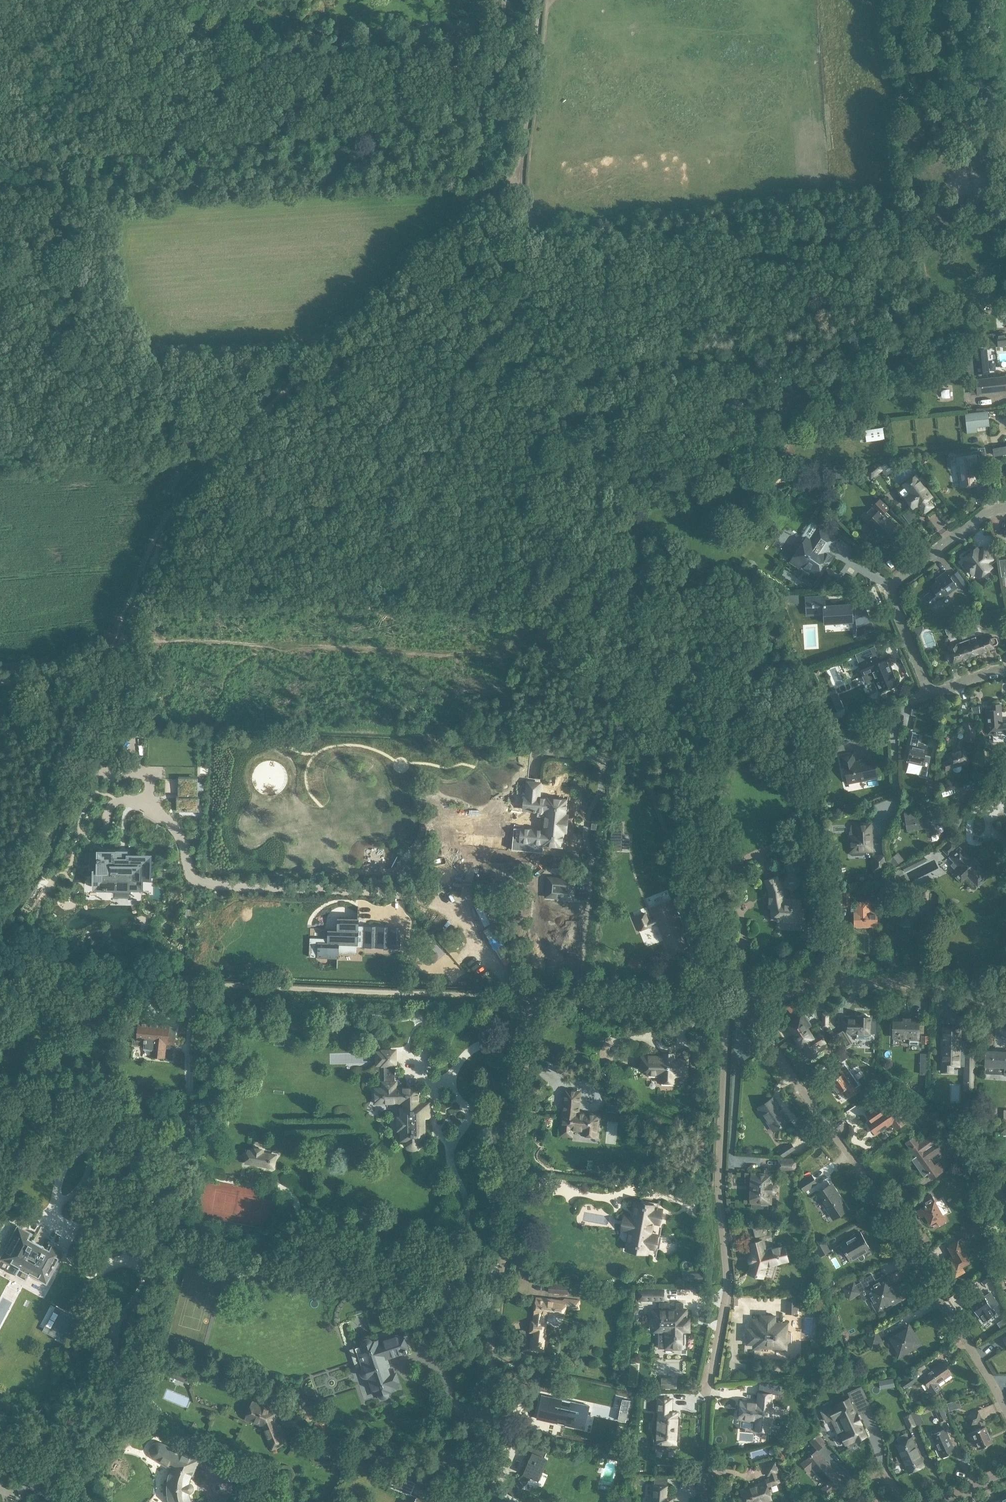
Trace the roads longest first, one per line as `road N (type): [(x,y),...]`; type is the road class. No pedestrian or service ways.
road 1 (track): [(519,177),(297,375),(194,491),(142,601),(117,726),(70,780),(0,916)]
road 2 (residential): [(485,1501),(479,1467),(523,1002),(725,1005)]
road 3 (track): [(0,947),(57,967),(171,984),(523,1002)]
road 4 (track): [(519,177),(522,361),(533,439),(546,518),(594,653)]
road 5 (residential): [(1005,1406),(870,1182),(743,1005)]
road 6 (residential): [(708,1403),(727,1297),(719,1181),(725,1005)]
road 7 (residential): [(743,1005),(625,727)]
road 8 (residential): [(743,1005),(825,981),(934,984),(1005,1012)]
road 9 (residential): [(930,694),(888,589),(1005,505)]
road 10 (unclassified): [(519,177),(538,0)]
road 11 (track): [(0,675),(91,666),(136,639)]

